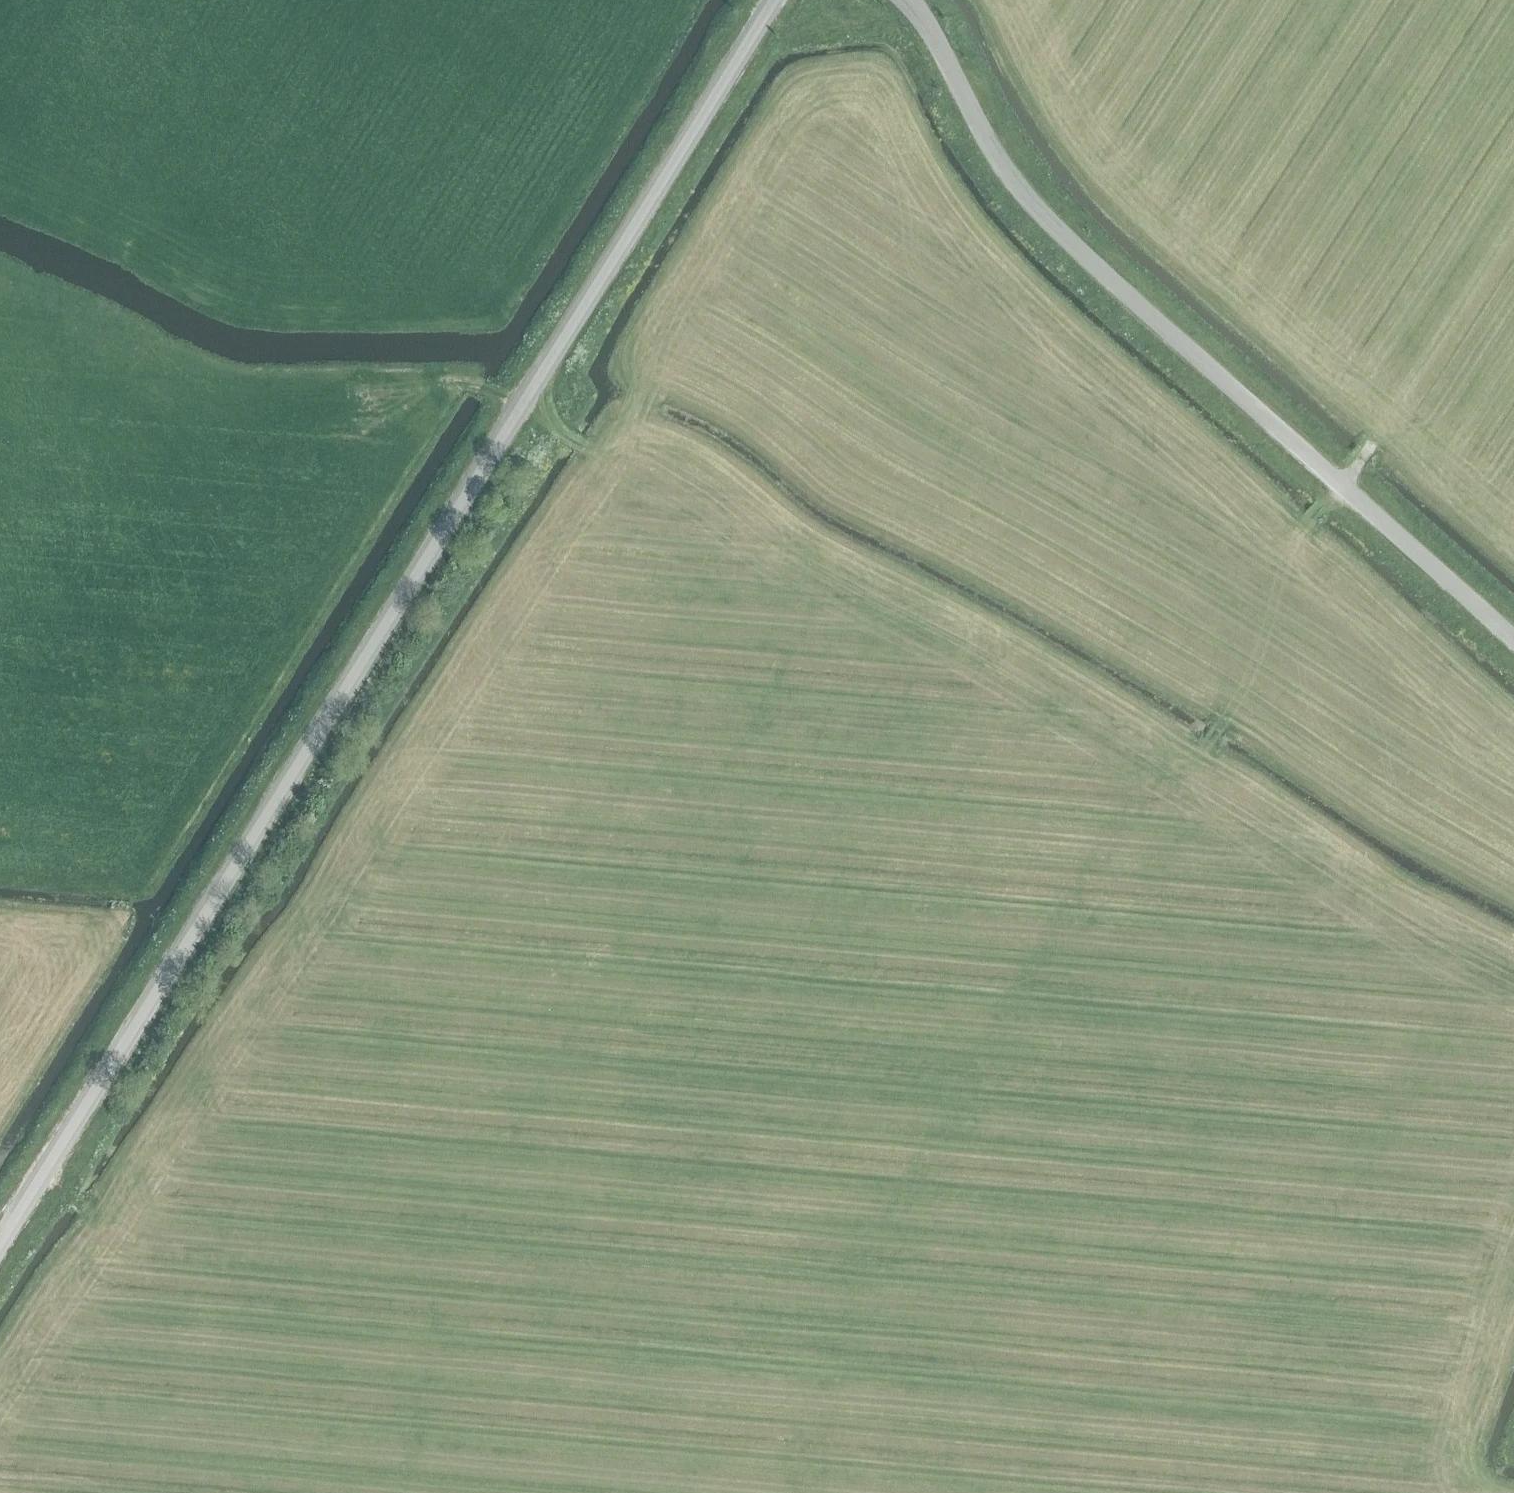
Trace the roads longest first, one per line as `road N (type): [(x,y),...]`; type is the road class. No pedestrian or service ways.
road 1 (tertiary): [(0,1243),(286,768),(579,326),(778,0)]
road 2 (tertiary): [(898,0),(995,164),(1050,238),(1513,648)]

